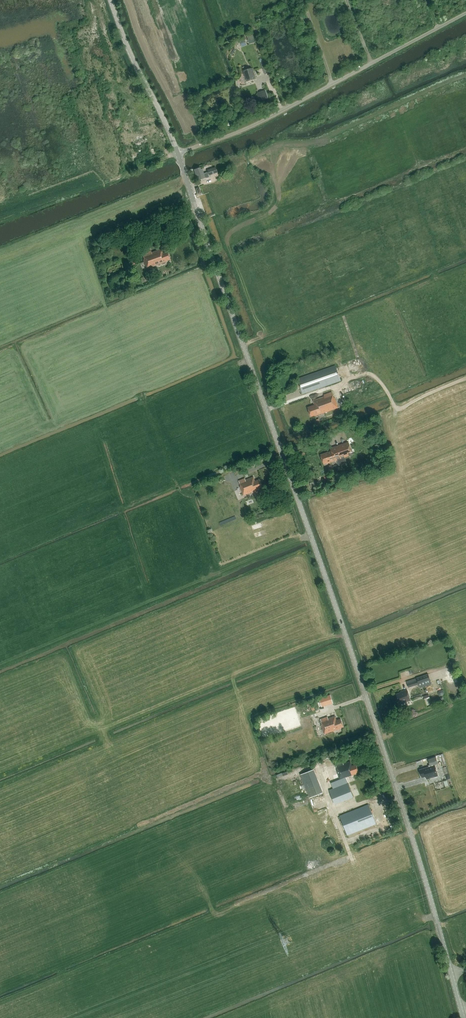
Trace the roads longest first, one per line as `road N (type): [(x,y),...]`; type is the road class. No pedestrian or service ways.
road 1 (tertiary): [(464,1017),(402,804),(178,152)]
road 2 (unclassified): [(178,152),(255,122),(465,13)]
road 3 (tertiary): [(178,152),(110,0)]

